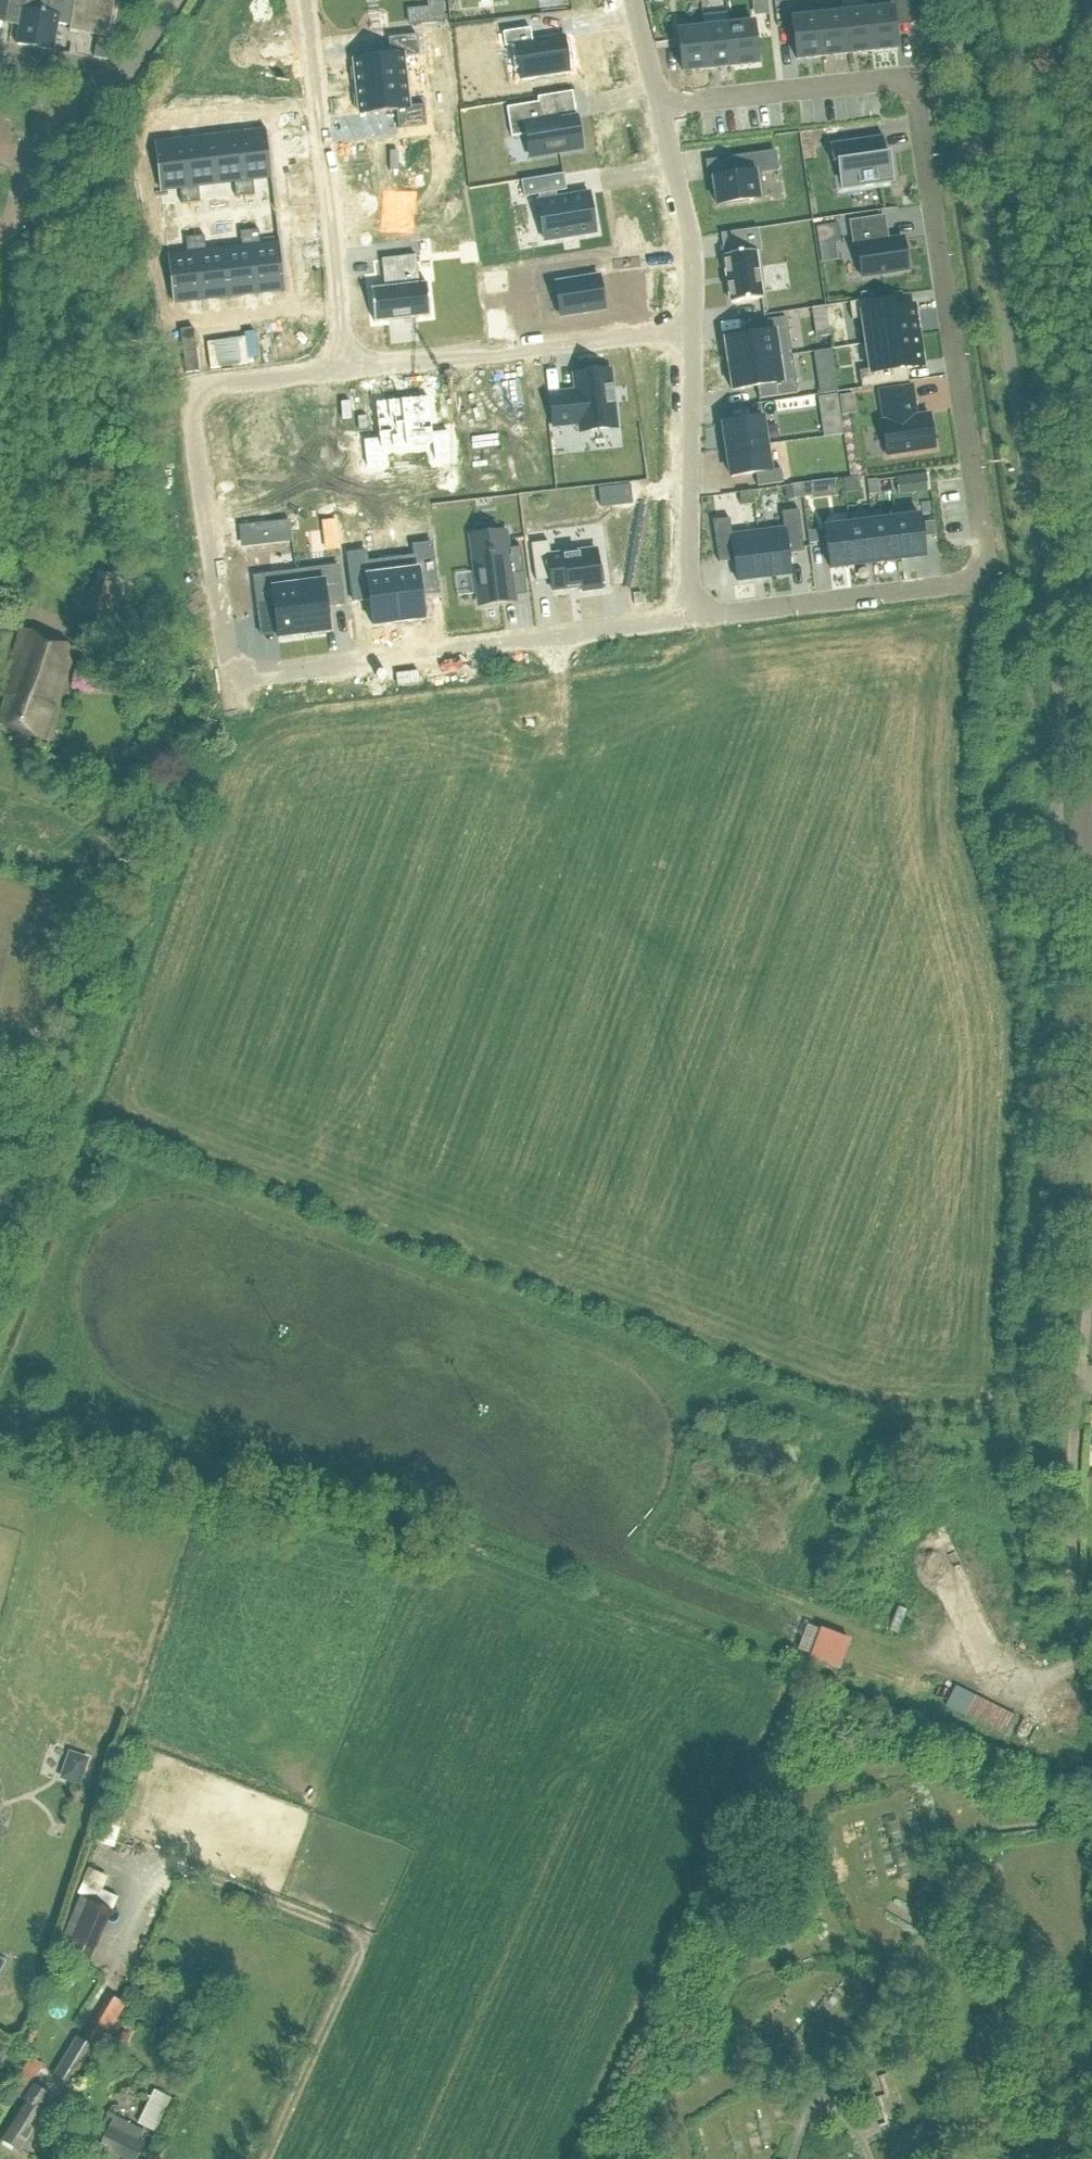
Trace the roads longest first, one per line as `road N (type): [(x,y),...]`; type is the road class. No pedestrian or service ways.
road 1 (residential): [(690,619),(988,577),(912,98),(872,80),(660,103)]
road 2 (unclassified): [(959,0),(1059,688),(1058,826),(1091,921)]
road 3 (residential): [(232,677),(690,619)]
road 4 (residential): [(232,677),(189,407),(207,384),(346,370)]
road 5 (track): [(267,2158),(361,1956),(356,1939),(198,1876)]
road 6 (residential): [(305,0),(346,370)]
road 7 (residential): [(346,370),(690,331)]
road 8 (unclassified): [(1085,1346),(1071,1577),(1091,1640)]
road 9 (residential): [(690,331),(690,619)]
road 10 (residential): [(660,103),(687,217),(690,331)]
road 11 (residential): [(174,0),(125,71),(0,53)]

